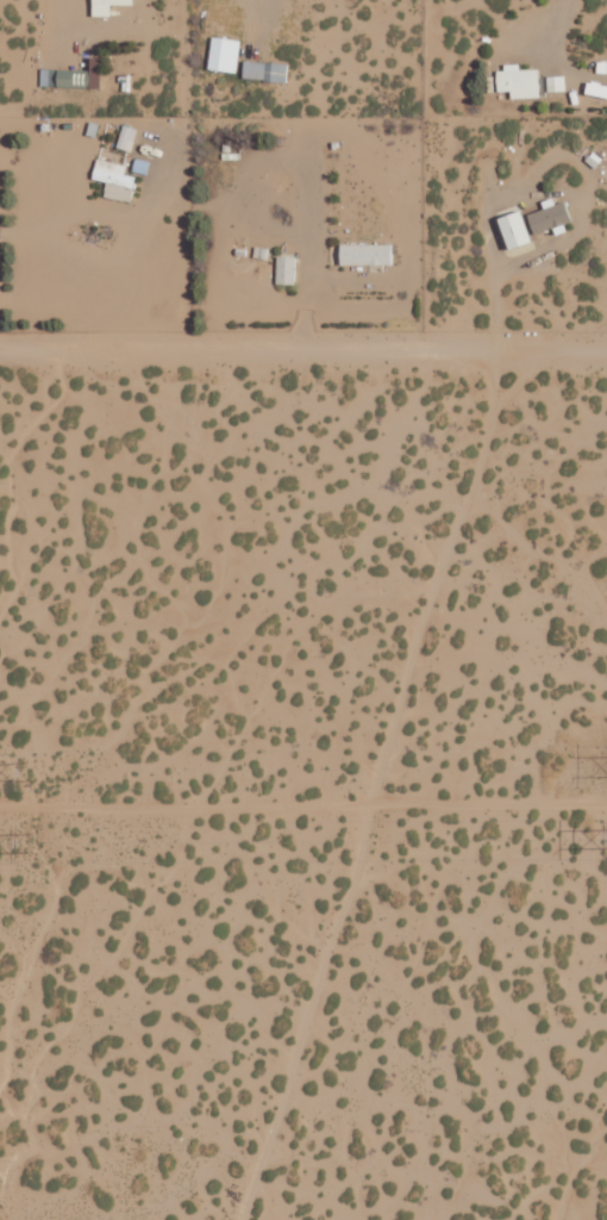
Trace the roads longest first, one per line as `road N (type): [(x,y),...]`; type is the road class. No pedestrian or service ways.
road 1 (track): [(273,1219),(457,598),(499,357),(505,152),(534,0)]
road 2 (residential): [(0,1088),(149,1089),(195,1076),(271,1071),(398,1019),(606,954)]
road 3 (residential): [(15,1219),(149,1089)]

